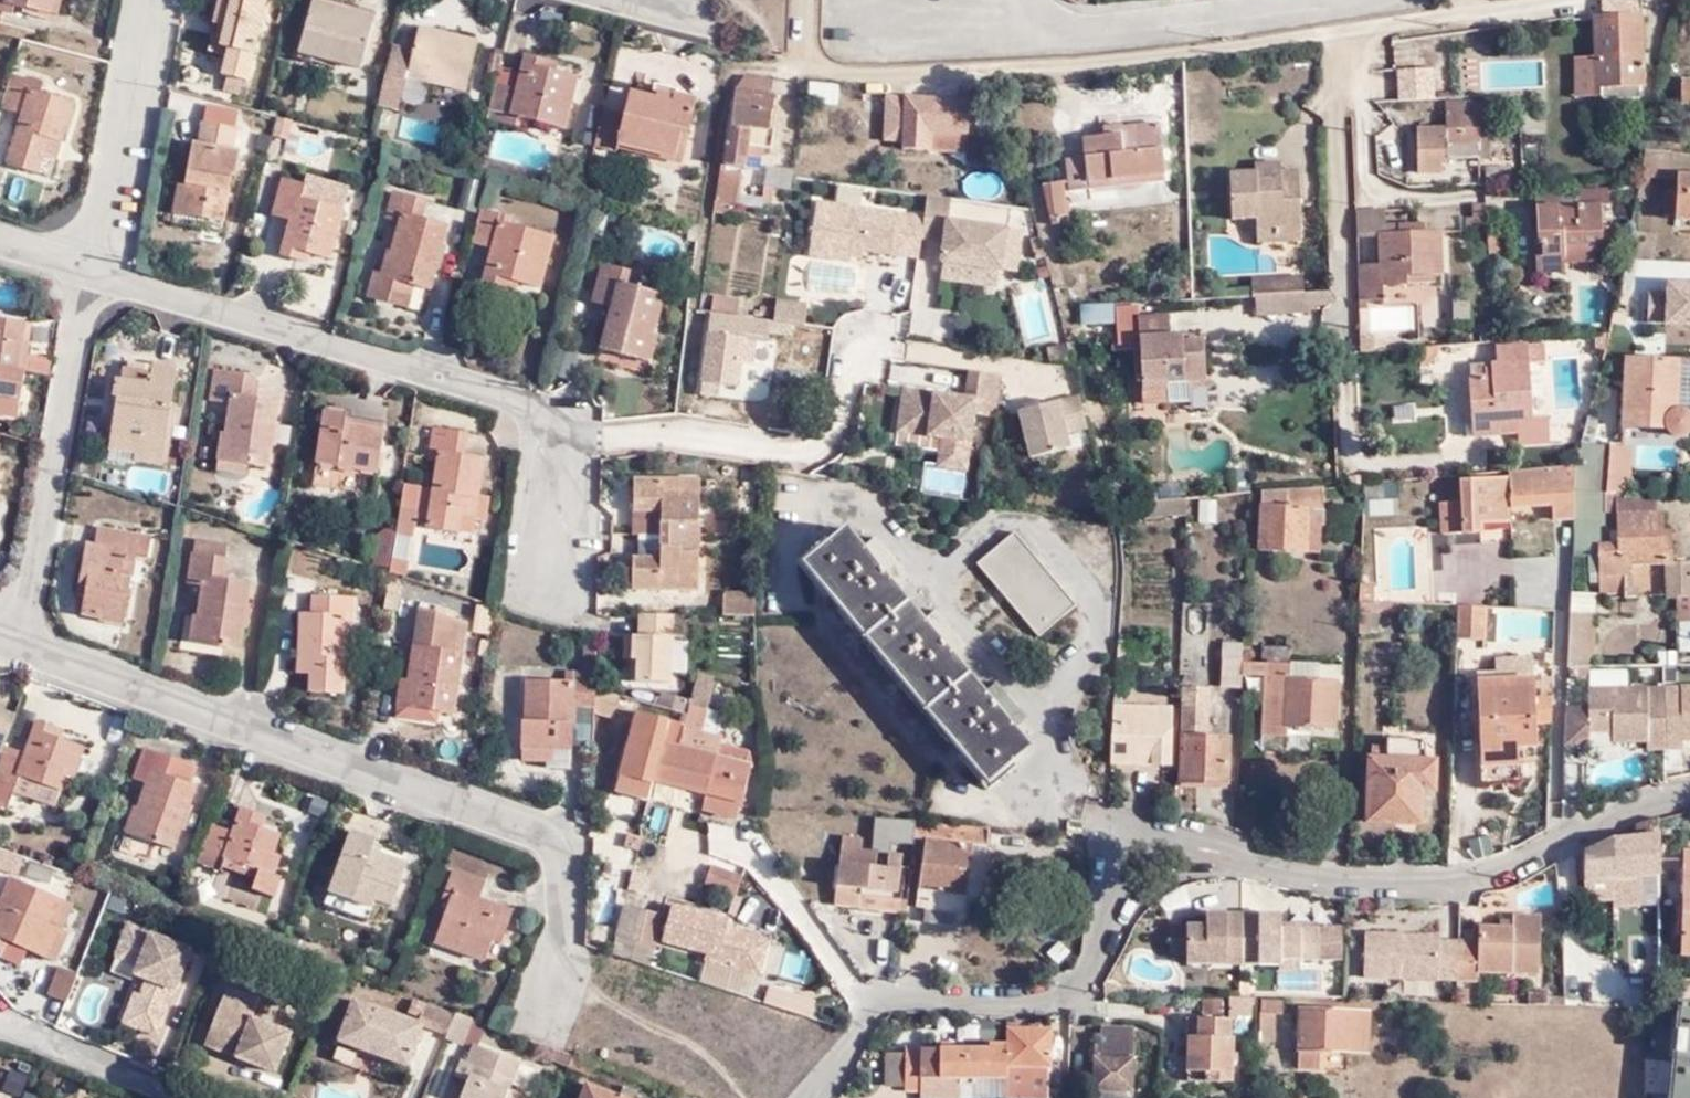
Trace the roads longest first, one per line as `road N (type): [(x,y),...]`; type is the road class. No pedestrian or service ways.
road 1 (residential): [(1689,796),(1446,884),(1340,880),(1140,832),(1120,847),(1098,971),(1076,997),(1045,1007),(902,992),(876,1008),(813,1097)]
road 2 (residential): [(22,658),(565,851),(551,990)]
road 3 (residential): [(535,597),(557,422),(85,270)]
road 4 (residential): [(22,658),(85,270)]
road 5 (residential): [(85,270),(125,0)]
road 6 (residential): [(0,1029),(175,1097)]

